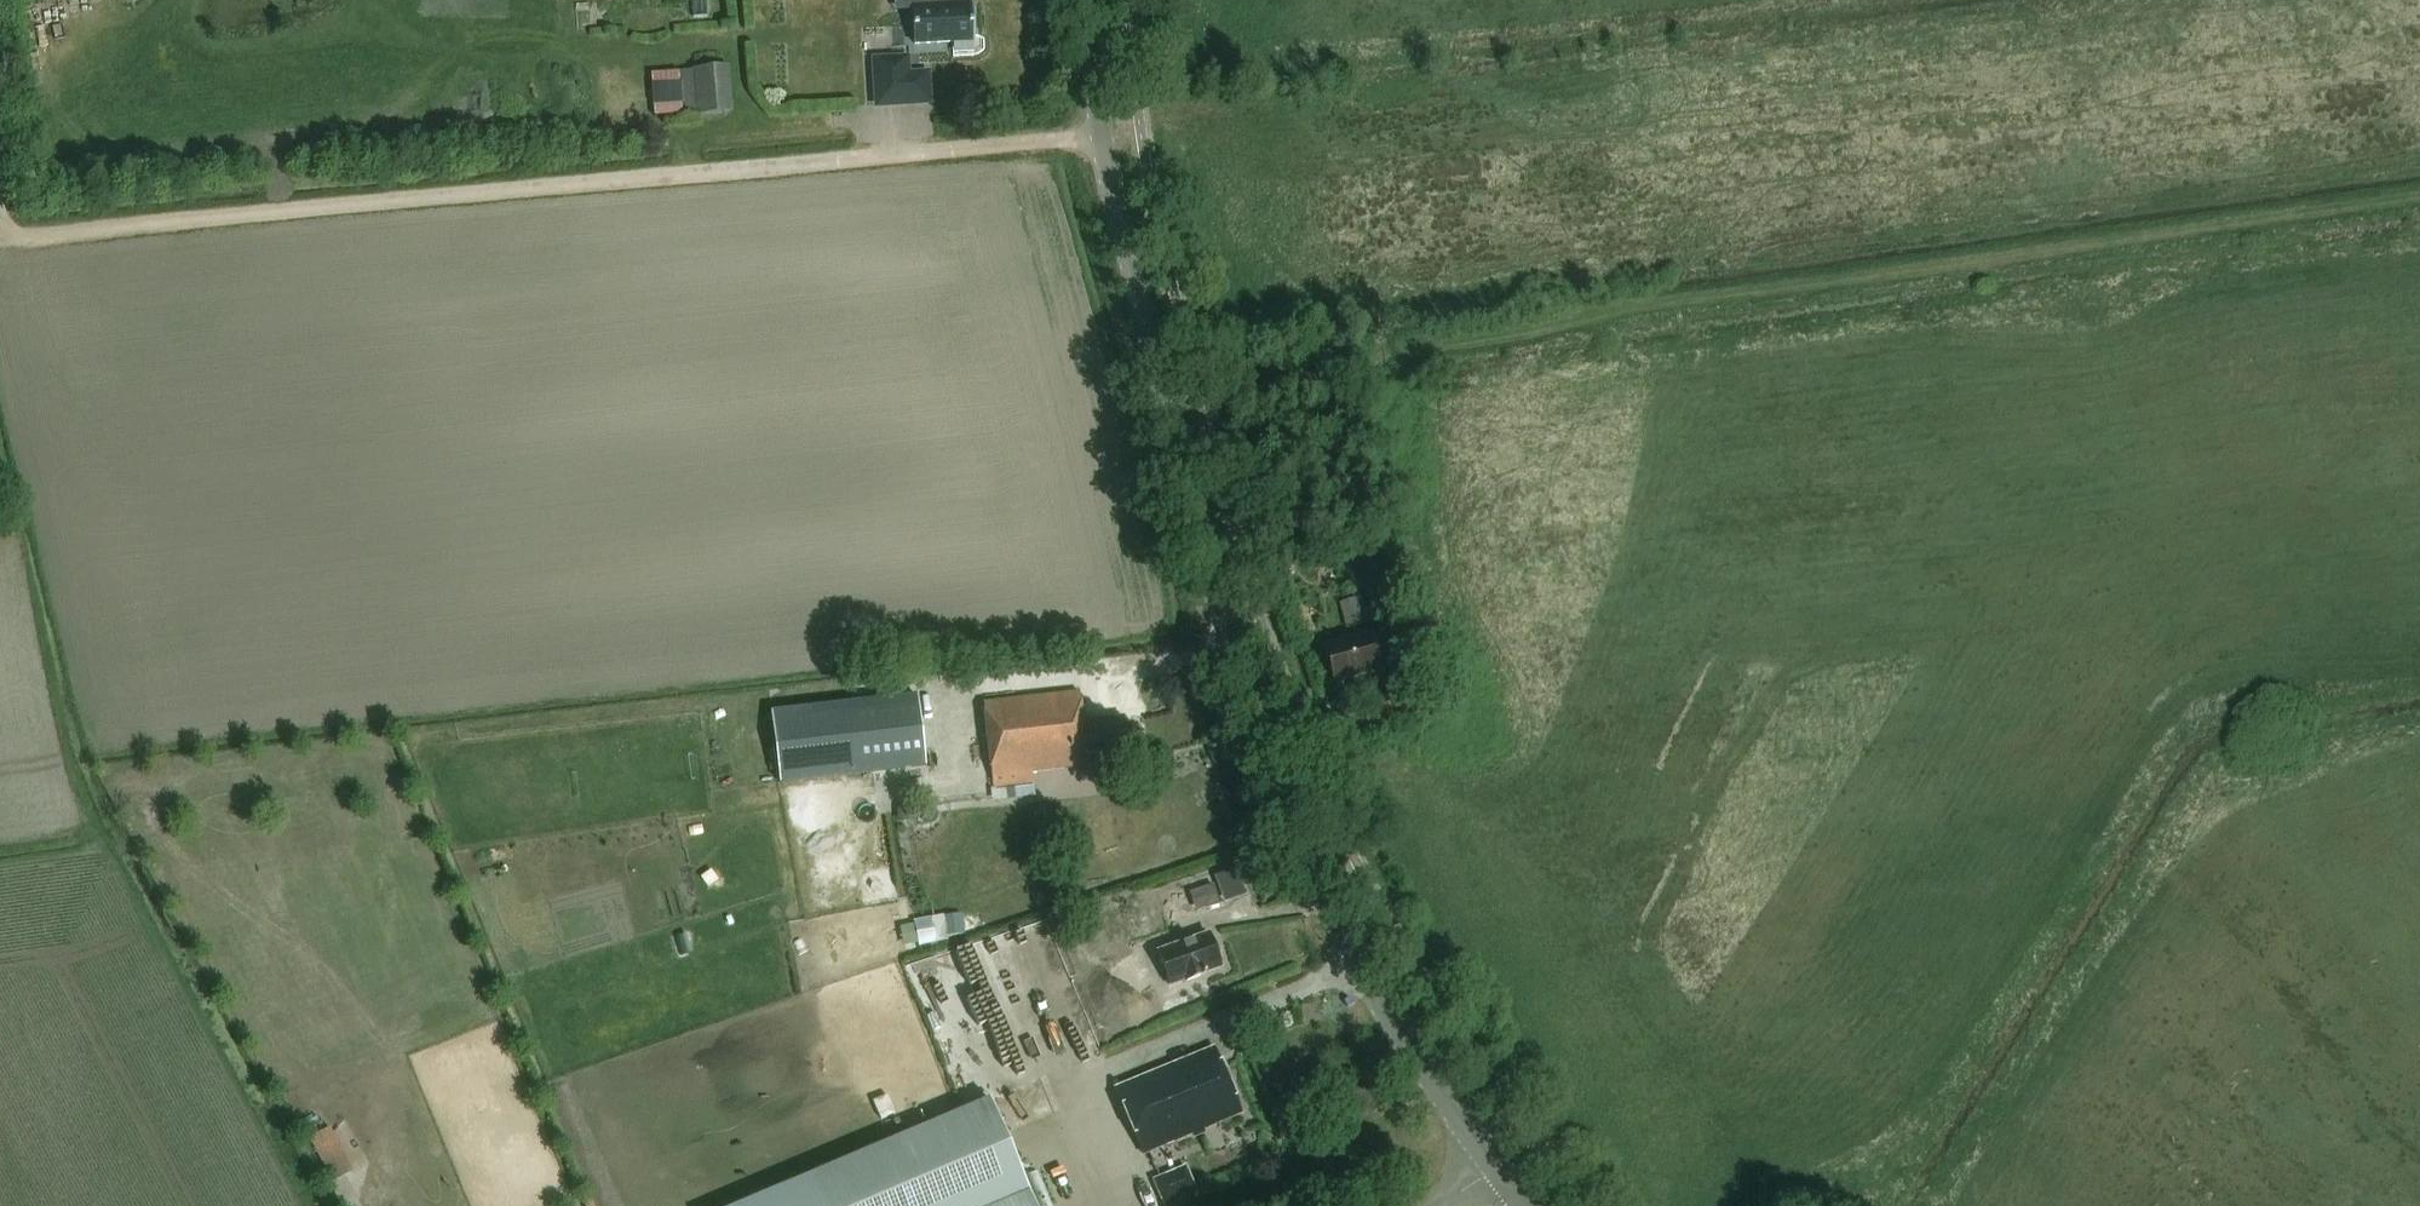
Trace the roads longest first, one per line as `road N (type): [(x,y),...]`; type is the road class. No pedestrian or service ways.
road 1 (tertiary): [(1502,1172),(1358,960),(1318,885),(1254,722),(1208,573),(1105,137),(1096,0)]

